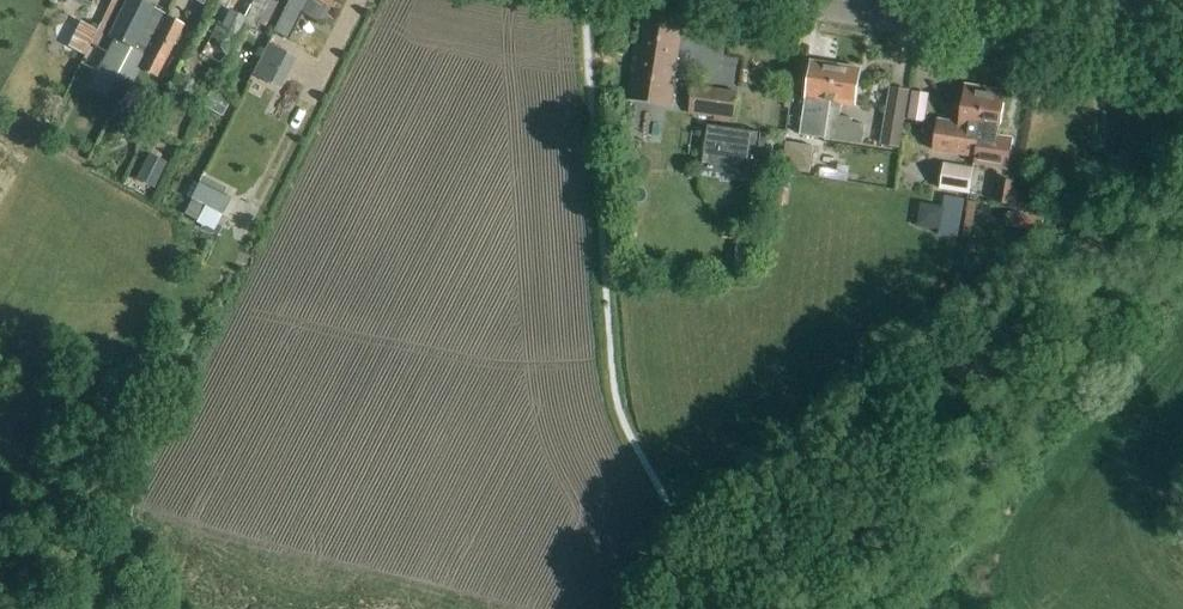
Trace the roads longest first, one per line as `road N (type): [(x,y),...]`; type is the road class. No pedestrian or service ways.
road 1 (tertiary): [(1182,64),(767,0)]

